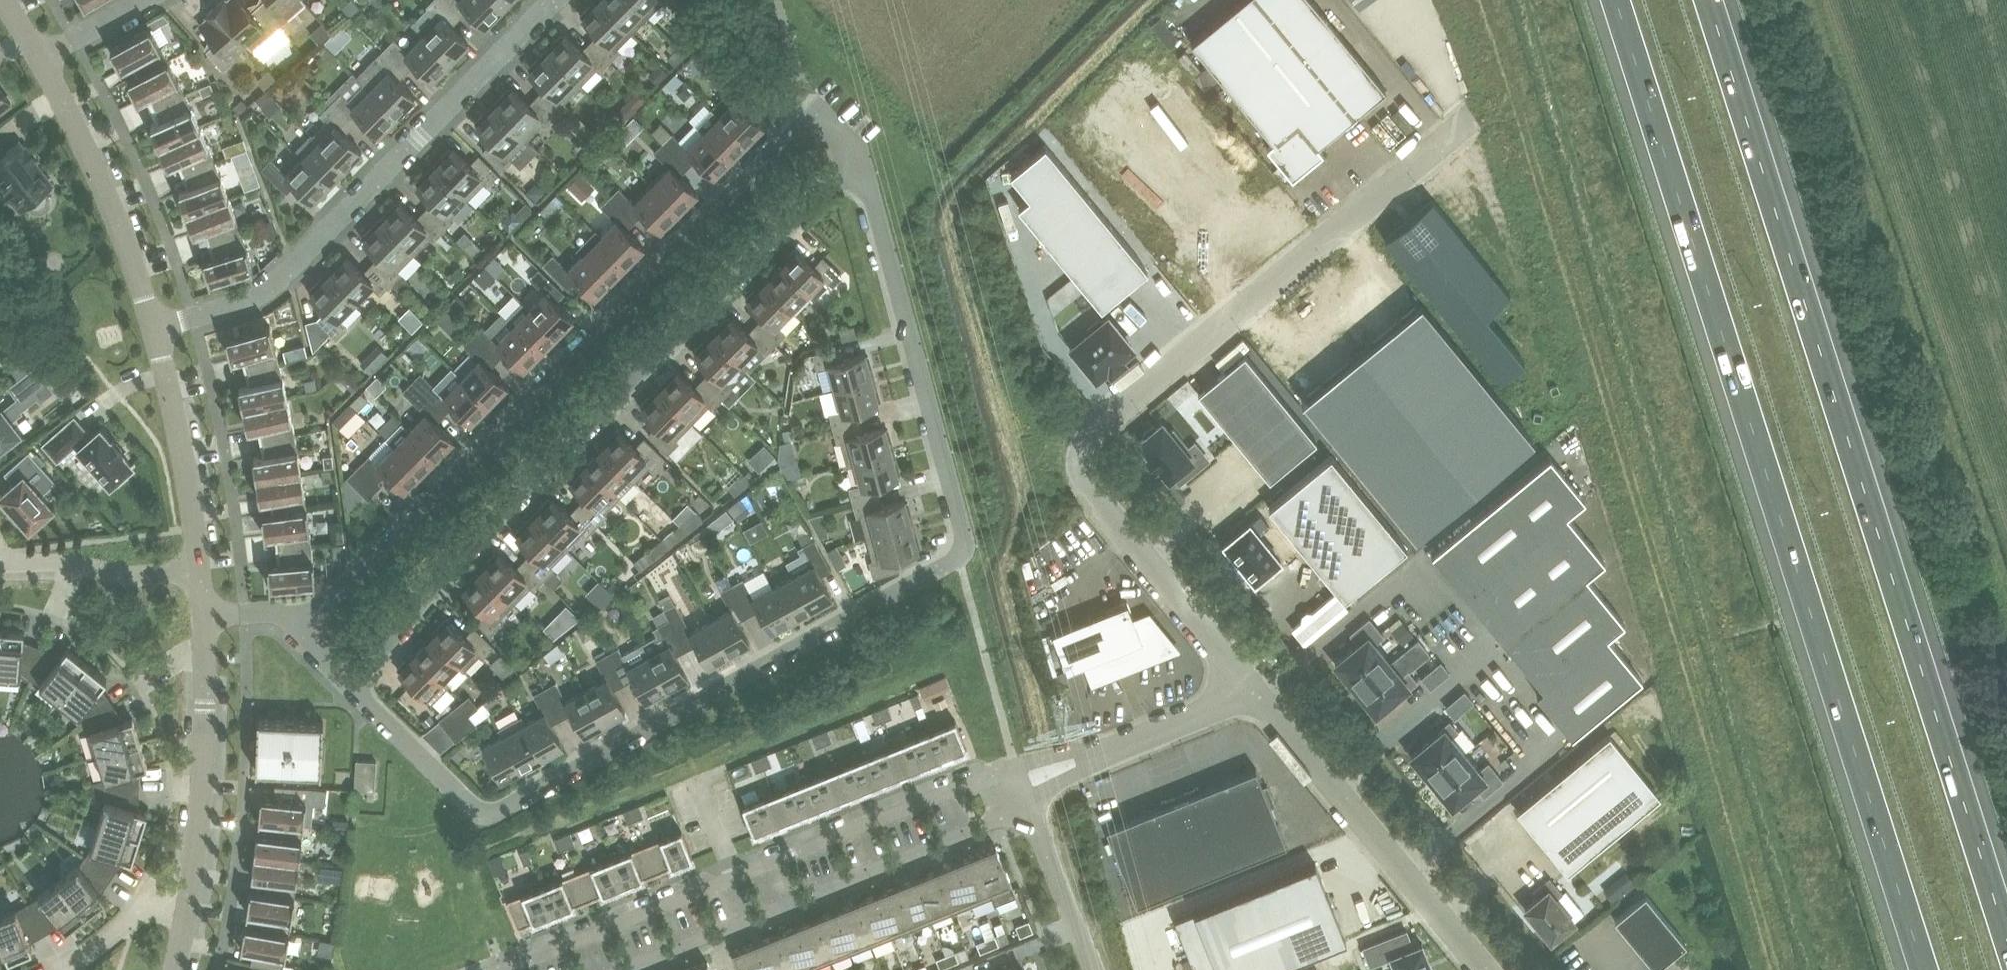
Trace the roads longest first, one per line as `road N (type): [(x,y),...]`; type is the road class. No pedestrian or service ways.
road 1 (residential): [(852,149),(872,190),(965,538),(959,558),(501,811),(470,807),(351,687)]
road 2 (motorway): [(1616,0),(1925,969)]
road 3 (motorway): [(2006,940),(1708,0)]
road 4 (unclassified): [(1245,680),(1083,485),(1083,447),(1100,419),(1461,125)]
road 5 (residential): [(852,149),(817,111),(324,608),(296,618)]
road 6 (residential): [(351,687),(440,577),(852,149)]
road 7 (residential): [(1019,787),(1010,767),(503,969)]
road 8 (residential): [(554,0),(270,287),(152,327)]
road 9 (residential): [(620,969),(1027,807)]
road 10 (unclassified): [(1484,969),(1245,680)]
road 11 (unclassified): [(175,969),(202,790),(204,613)]
road 12 (unclassified): [(152,327),(117,219),(37,60)]
road 13 (unclassified): [(1245,680),(1208,711),(1019,787)]
road 14 (unclassified): [(200,571),(182,441),(152,327)]
road 15 (residential): [(6,558),(132,576),(200,571)]
road 16 (unclassified): [(1094,969),(1027,807)]
road 17 (residential): [(141,0),(37,60)]

